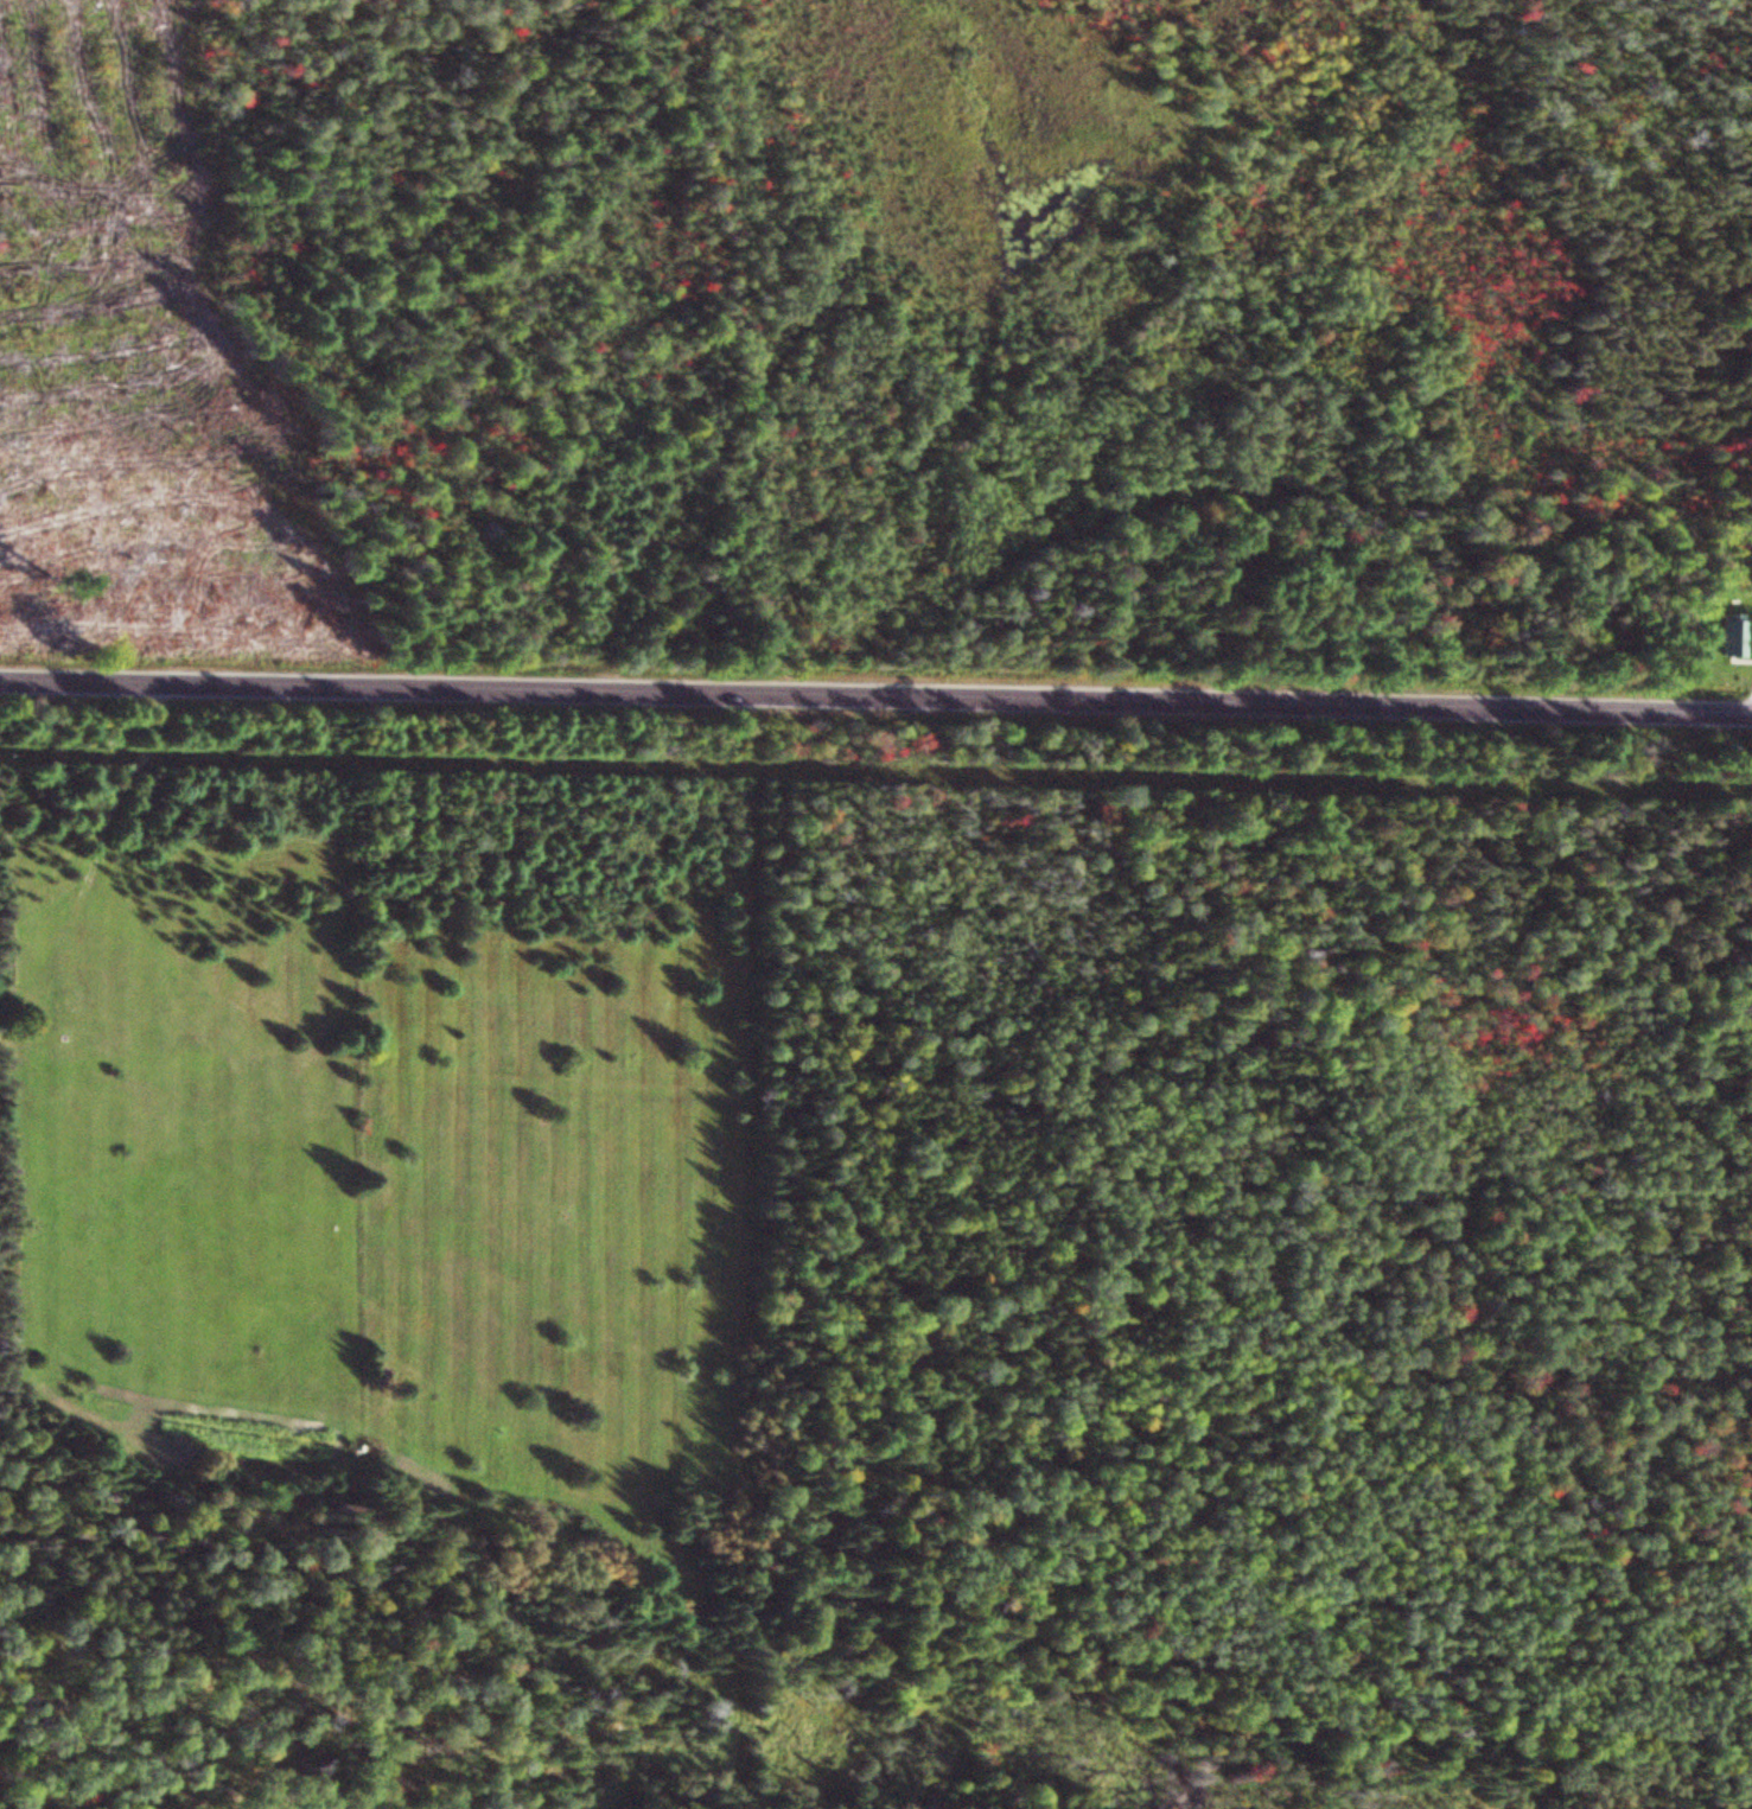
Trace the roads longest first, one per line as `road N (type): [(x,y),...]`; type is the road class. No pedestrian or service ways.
road 1 (tertiary): [(1751,714),(0,684)]

